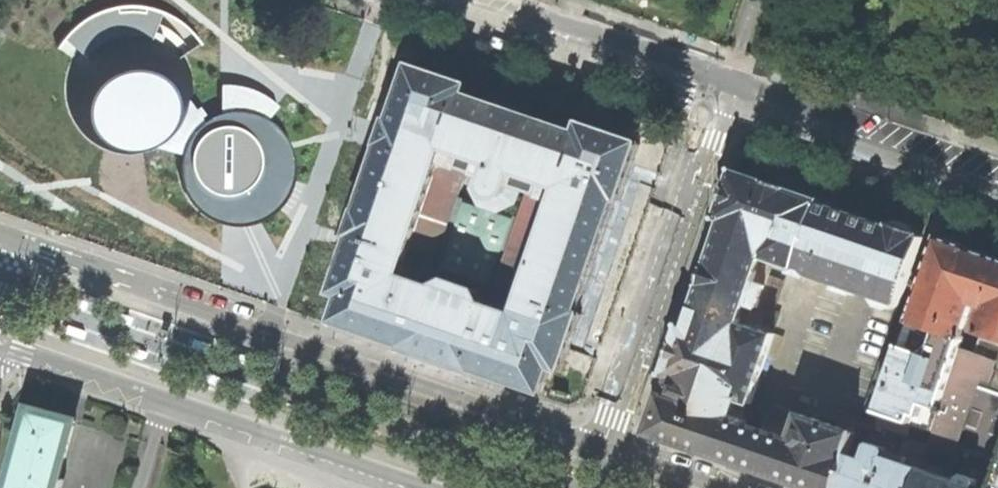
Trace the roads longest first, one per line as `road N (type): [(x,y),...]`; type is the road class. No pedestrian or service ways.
road 1 (tertiary): [(603,445),(0,238)]
road 2 (tertiary): [(0,342),(428,487)]
road 3 (unclassified): [(603,445),(720,97)]
road 4 (unclassified): [(405,0),(720,97)]
road 5 (unclassified): [(720,97),(997,196)]
road 6 (tertiary): [(731,487),(603,445)]

